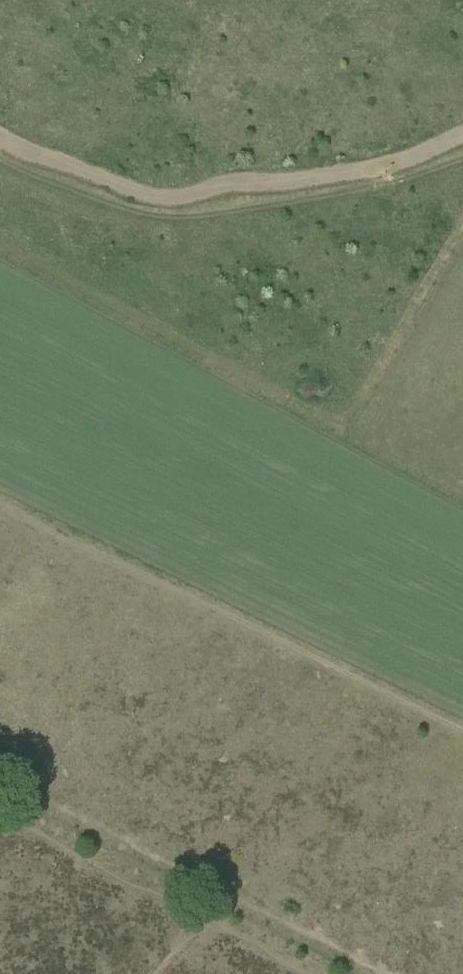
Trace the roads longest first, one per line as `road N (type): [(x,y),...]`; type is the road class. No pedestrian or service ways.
road 1 (track): [(0,173),(62,207),(123,223),(341,194),(462,162)]

